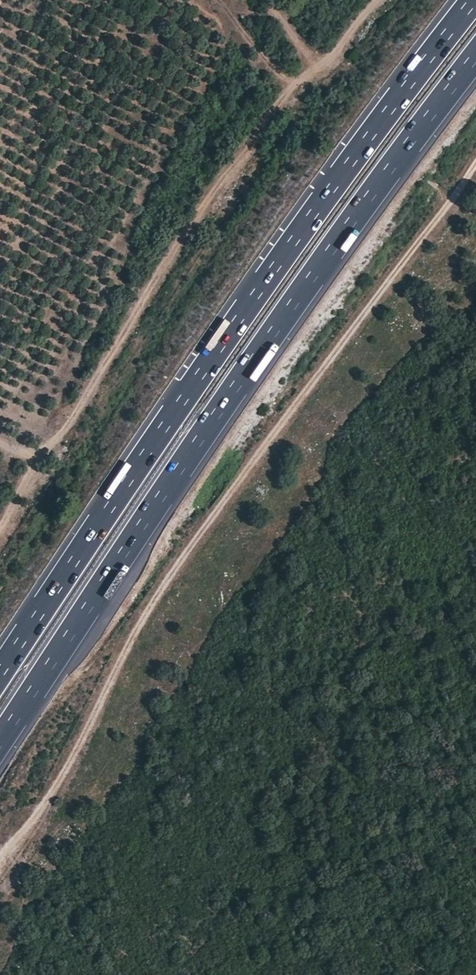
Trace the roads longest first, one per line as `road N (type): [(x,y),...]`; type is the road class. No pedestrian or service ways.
road 1 (track): [(475,171),(143,615),(29,828),(0,861)]
road 2 (motorway): [(0,736),(328,254),(475,54)]
road 3 (motorway): [(474,0),(298,234),(0,668)]
road 4 (track): [(379,0),(287,92),(159,273),(58,438),(30,463),(0,522)]

